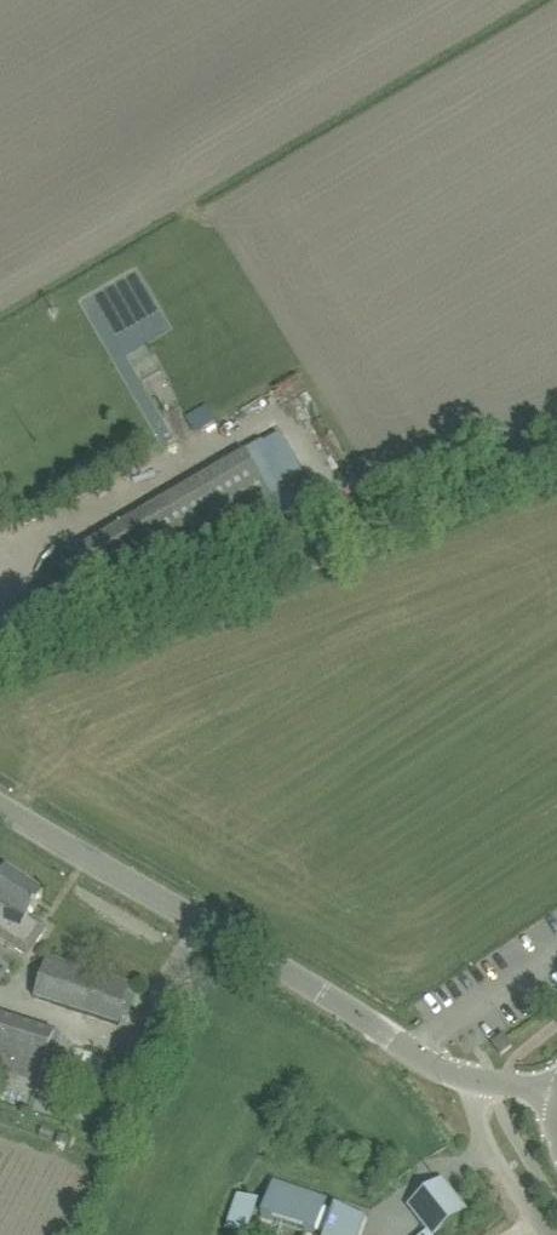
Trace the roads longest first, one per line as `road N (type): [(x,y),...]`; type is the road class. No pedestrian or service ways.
road 1 (unclassified): [(0,803),(406,1046),(474,1078)]
road 2 (unclassified): [(474,1078),(481,1132),(549,1234)]

